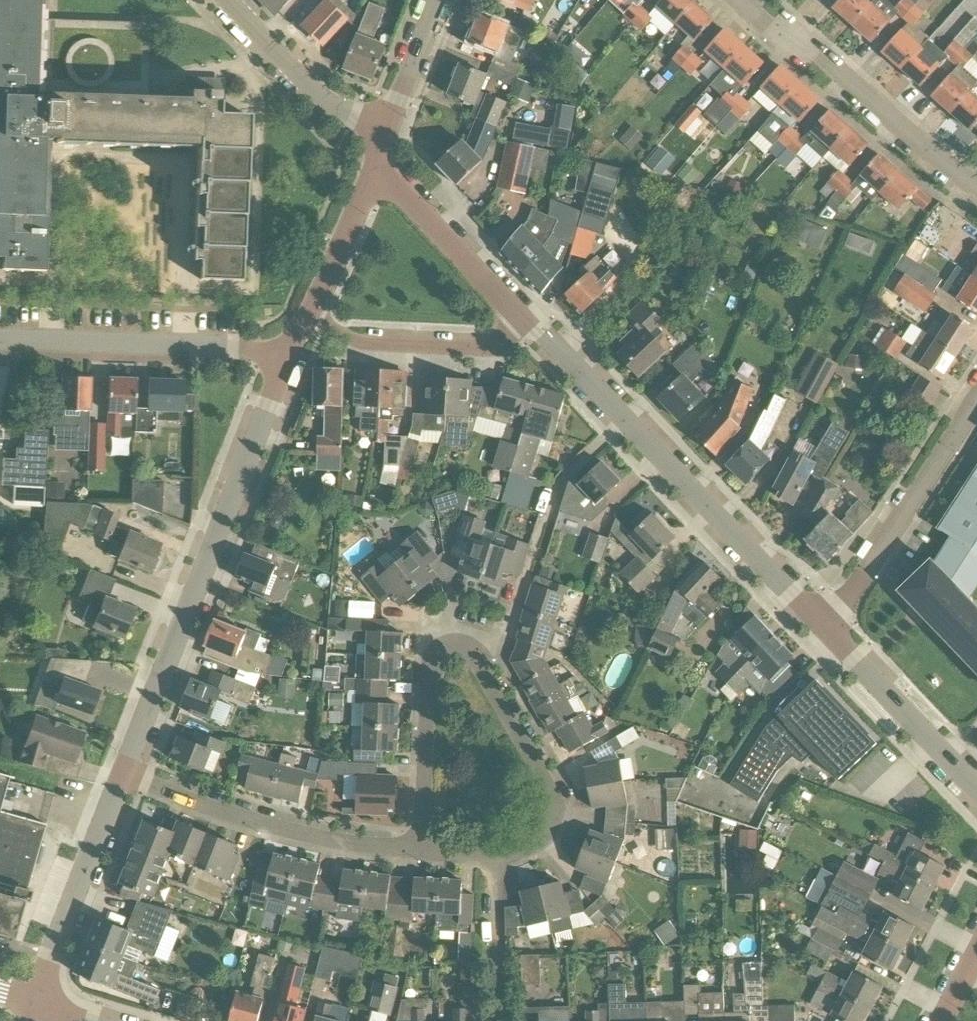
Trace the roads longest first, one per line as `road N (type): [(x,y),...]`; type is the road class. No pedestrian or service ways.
road 1 (residential): [(424,853),(430,698),(437,666),(454,651),(480,671),(558,798),(551,828),(526,849),(496,855)]
road 2 (residential): [(124,777),(289,359)]
road 3 (residential): [(828,628),(524,322)]
road 4 (residential): [(424,853),(328,842),(124,777)]
road 5 (residential): [(976,190),(751,0)]
road 6 (unclassified): [(289,359),(235,347),(0,338)]
road 7 (residential): [(828,628),(976,408)]
road 8 (residential): [(37,1004),(124,777)]
road 9 (unclassified): [(524,322),(480,349),(368,344),(307,320)]
road 10 (residential): [(976,787),(828,628)]
road 11 (residential): [(524,322),(407,197),(372,174)]
road 12 (residential): [(386,127),(313,85),(229,0)]
road 13 (residential): [(502,1020),(496,855)]
road 14 (residential): [(307,320),(372,174)]
road 15 (unclassified): [(386,127),(437,0)]

